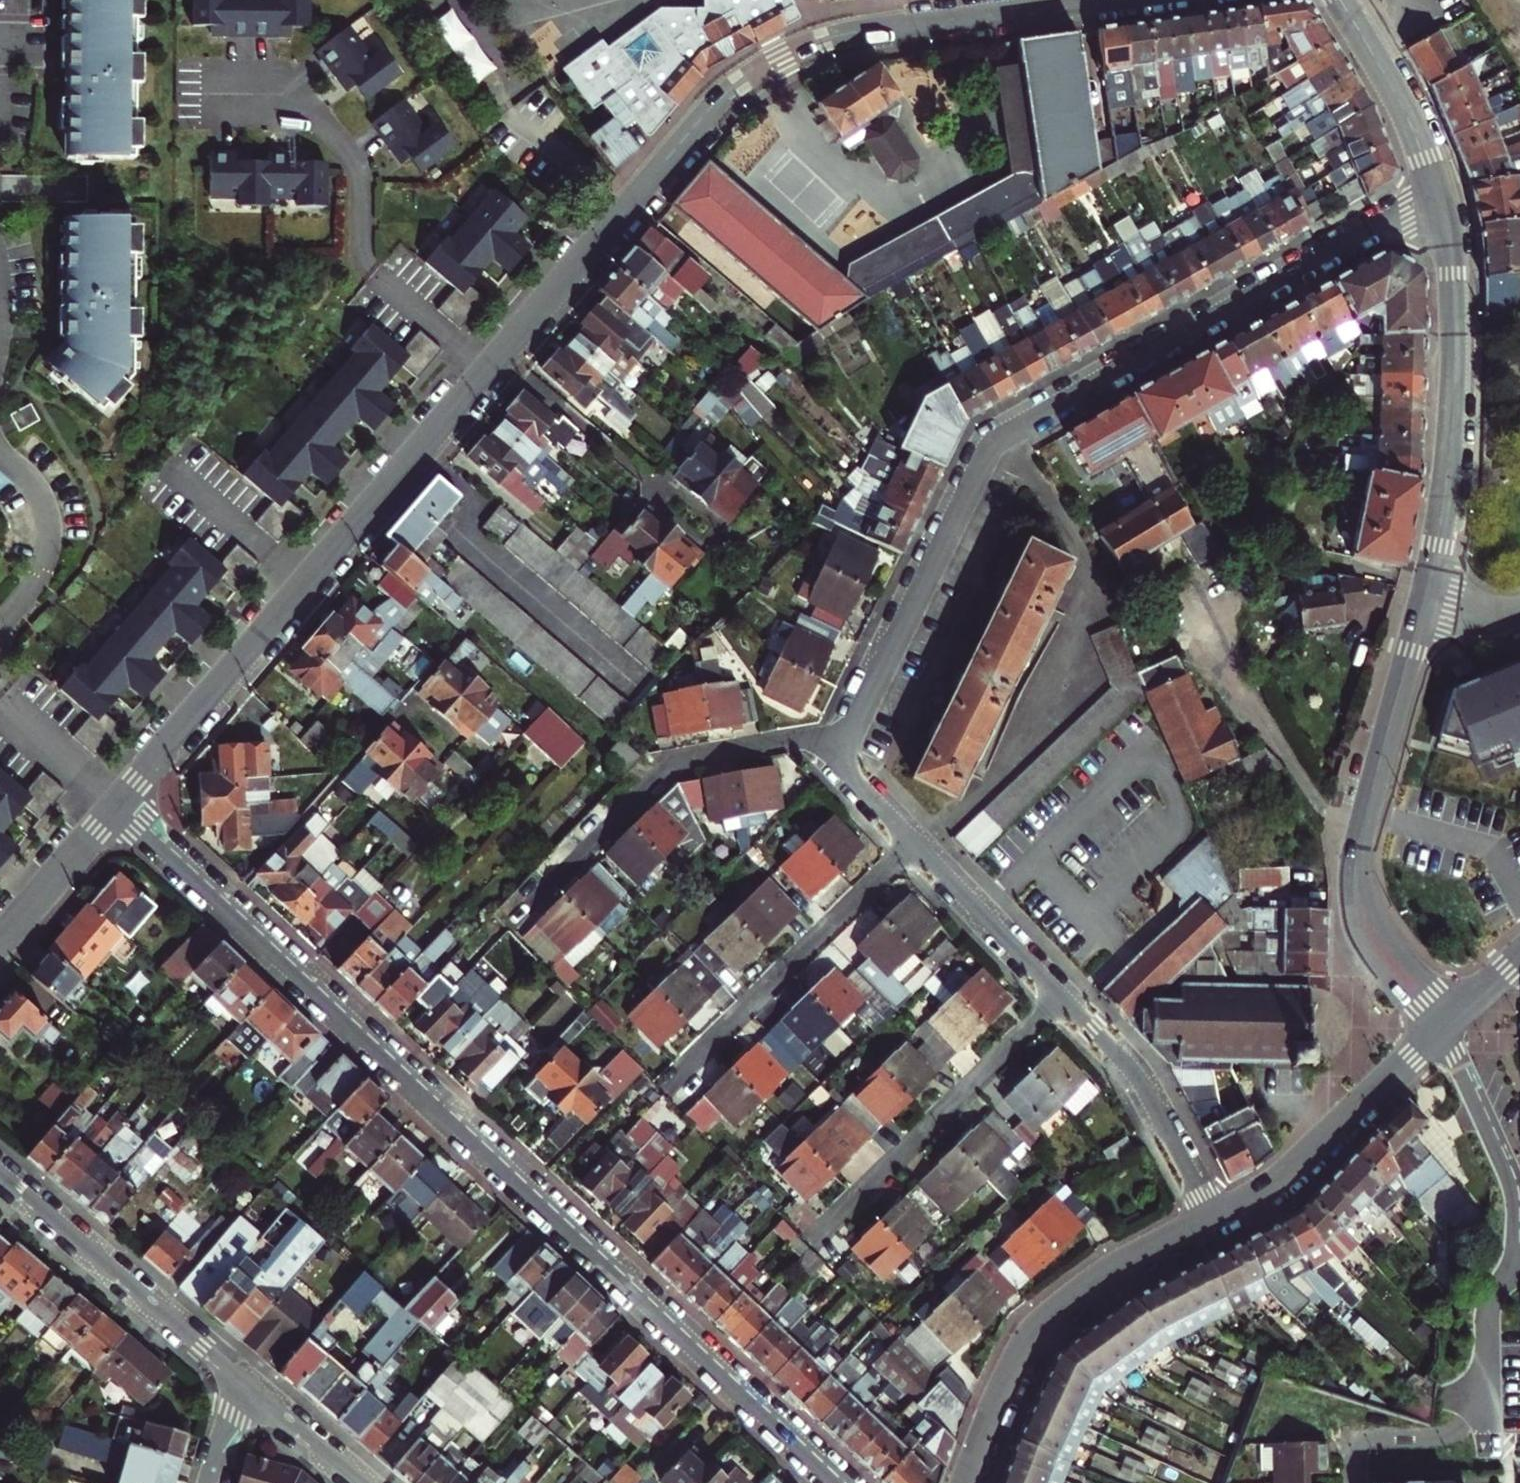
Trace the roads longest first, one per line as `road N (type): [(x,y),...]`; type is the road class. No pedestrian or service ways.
road 1 (residential): [(1211,1219),(1136,1074),(840,765),(993,437),(1443,193)]
road 2 (residential): [(116,805),(838,1482)]
road 3 (residential): [(499,354),(705,113),(754,72),(838,34),(1060,0)]
road 4 (residential): [(116,805),(499,354)]
road 5 (tertiary): [(1427,599),(1365,808),(1355,874),(1366,930),(1439,1028)]
road 6 (tertiary): [(1443,193),(1454,379),(1448,482),(1427,599)]
road 7 (tertiary): [(1211,1219),(1100,1277),(1035,1327),(1012,1364),(965,1482)]
road 8 (residential): [(249,1387),(0,1175)]
road 9 (tertiary): [(1439,1028),(1277,1180),(1211,1219)]
road 10 (residential): [(1439,1028),(1509,1182),(1513,1267)]
road 11 (tertiary): [(1341,0),(1403,100),(1443,193)]
road 12 (residential): [(499,354),(664,494)]
road 13 (residential): [(0,453),(39,493),(50,528),(38,581),(0,622)]
road 14 (residential): [(0,944),(116,805)]
road 15 (residential): [(1349,1482),(1349,1460),(1363,1441),(1449,1436),(1489,1415)]
road 16 (residential): [(0,701),(116,805)]
road 17 (residential): [(1513,1267),(1489,1312),(1489,1415)]
road 18 (residential): [(361,1482),(249,1387)]

